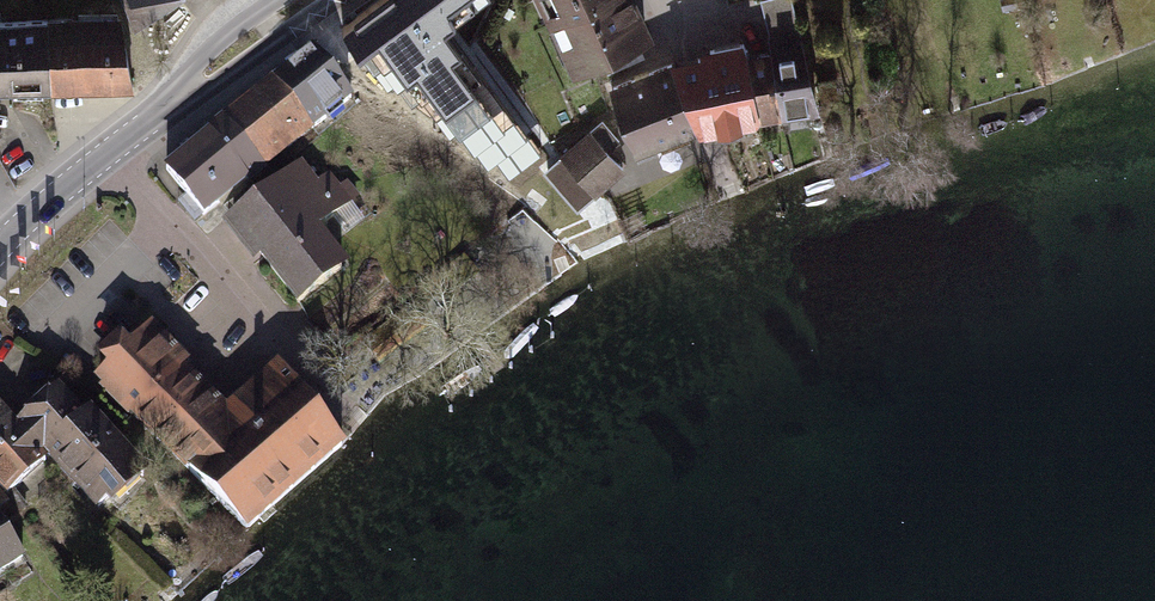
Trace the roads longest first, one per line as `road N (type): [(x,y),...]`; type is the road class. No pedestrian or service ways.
road 1 (secondary): [(309,0),(112,151),(0,249)]
road 2 (residential): [(653,0),(731,197)]

